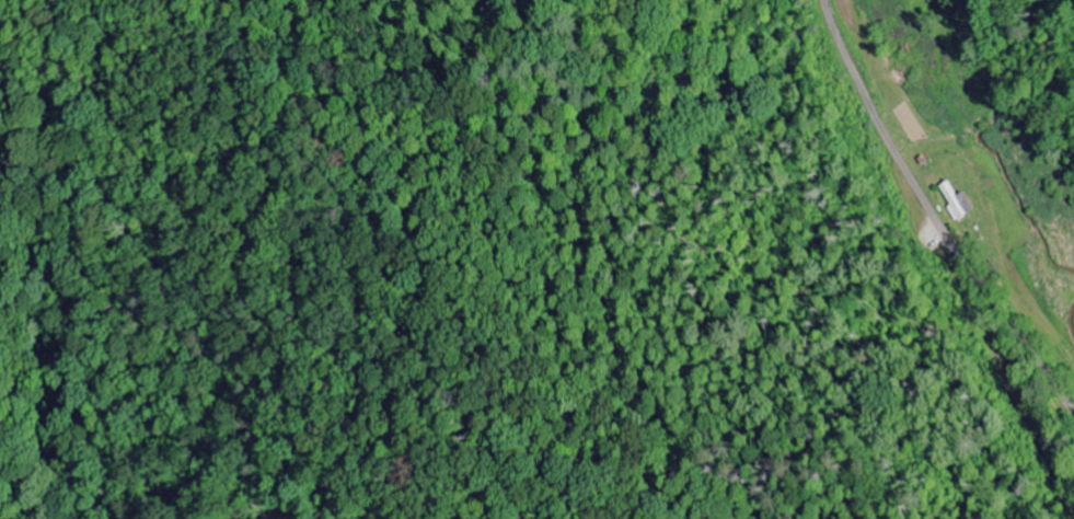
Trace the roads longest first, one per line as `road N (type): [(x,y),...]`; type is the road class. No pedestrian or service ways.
road 1 (residential): [(1073,443),(929,374),(897,332),(818,175),(783,0)]

